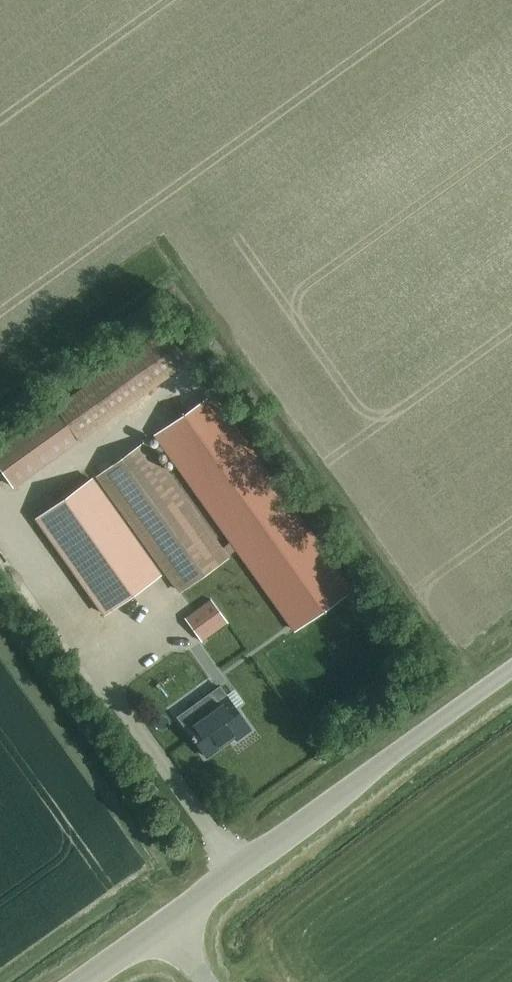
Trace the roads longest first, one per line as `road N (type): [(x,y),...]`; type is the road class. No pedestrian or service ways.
road 1 (unclassified): [(162,922),(511,670)]

